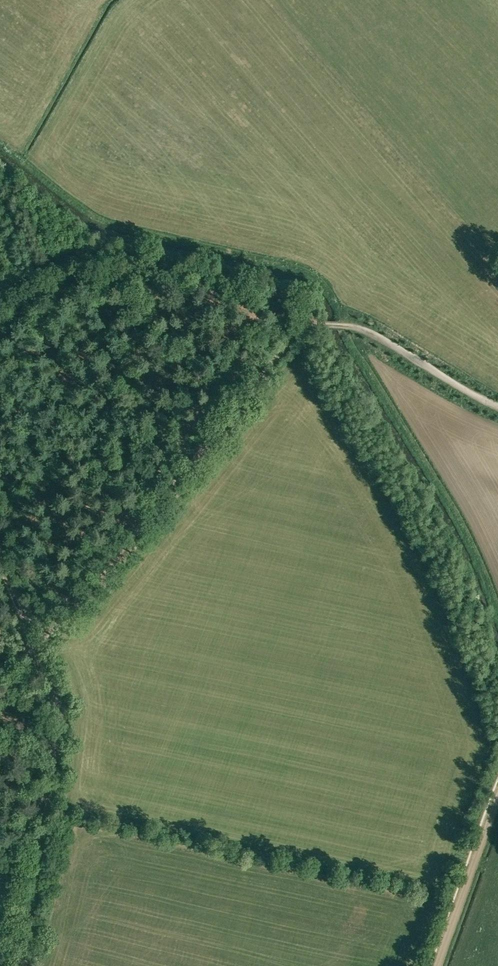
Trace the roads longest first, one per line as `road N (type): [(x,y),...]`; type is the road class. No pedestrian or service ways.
road 1 (track): [(36,649),(289,342),(320,324)]
road 2 (track): [(23,965),(51,736),(36,649)]
road 3 (track): [(497,801),(438,965)]
road 4 (track): [(344,325),(497,408)]

